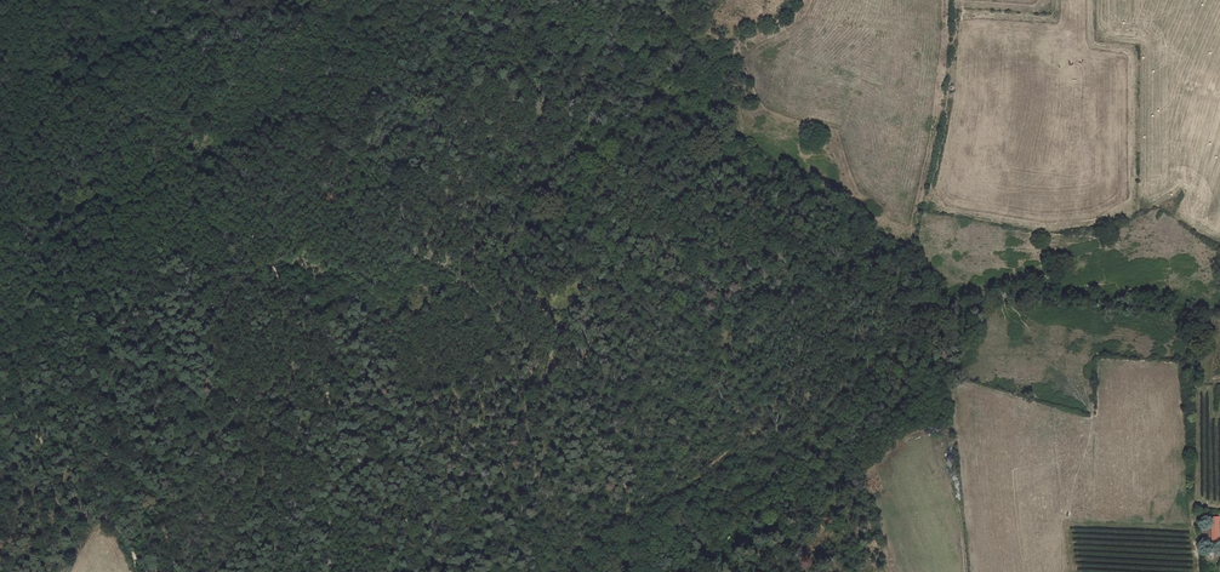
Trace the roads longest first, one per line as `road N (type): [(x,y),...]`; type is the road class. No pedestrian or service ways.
road 1 (track): [(331,571),(328,356),(309,306),(244,226),(171,182),(149,115),(83,72),(48,0)]
road 2 (track): [(798,0),(764,28),(727,36),(565,5),(504,10)]

